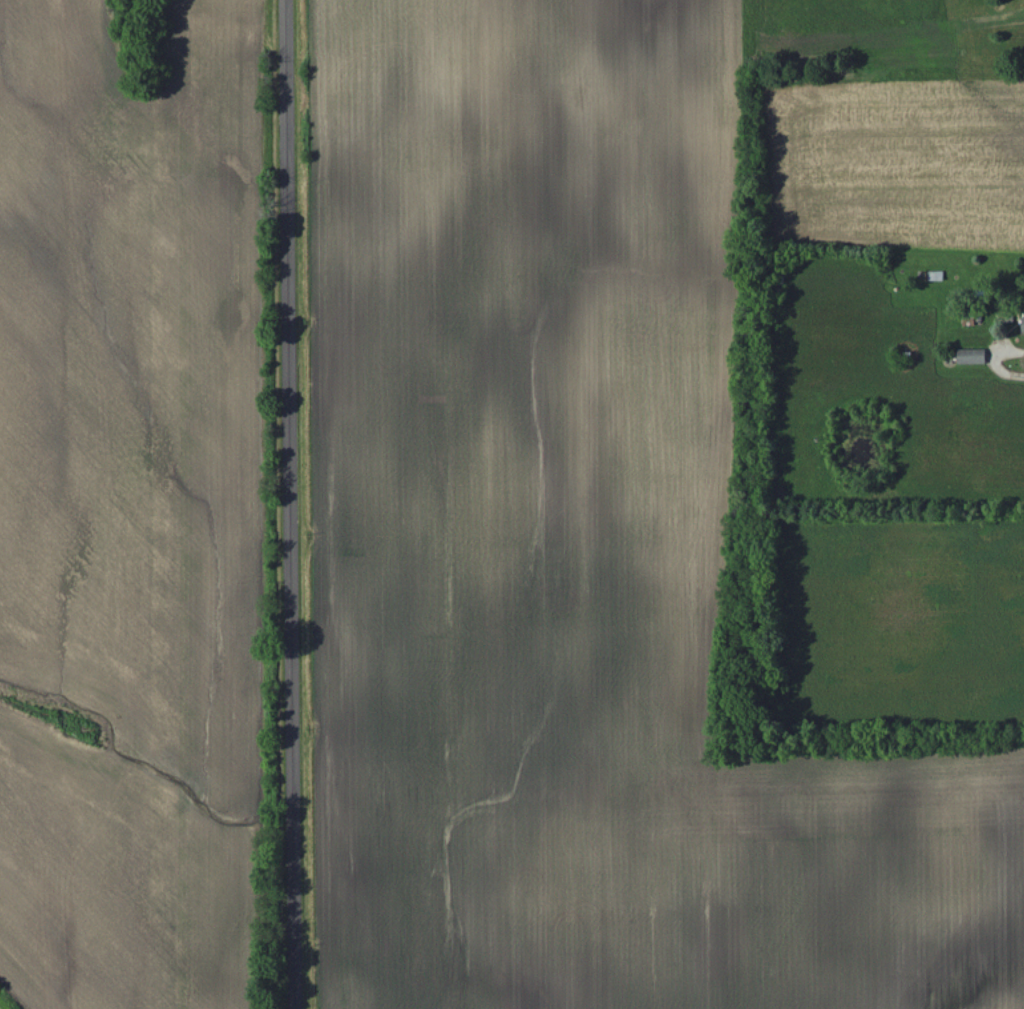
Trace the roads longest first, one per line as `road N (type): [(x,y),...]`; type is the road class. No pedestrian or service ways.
road 1 (residential): [(295,1008),(287,0)]

